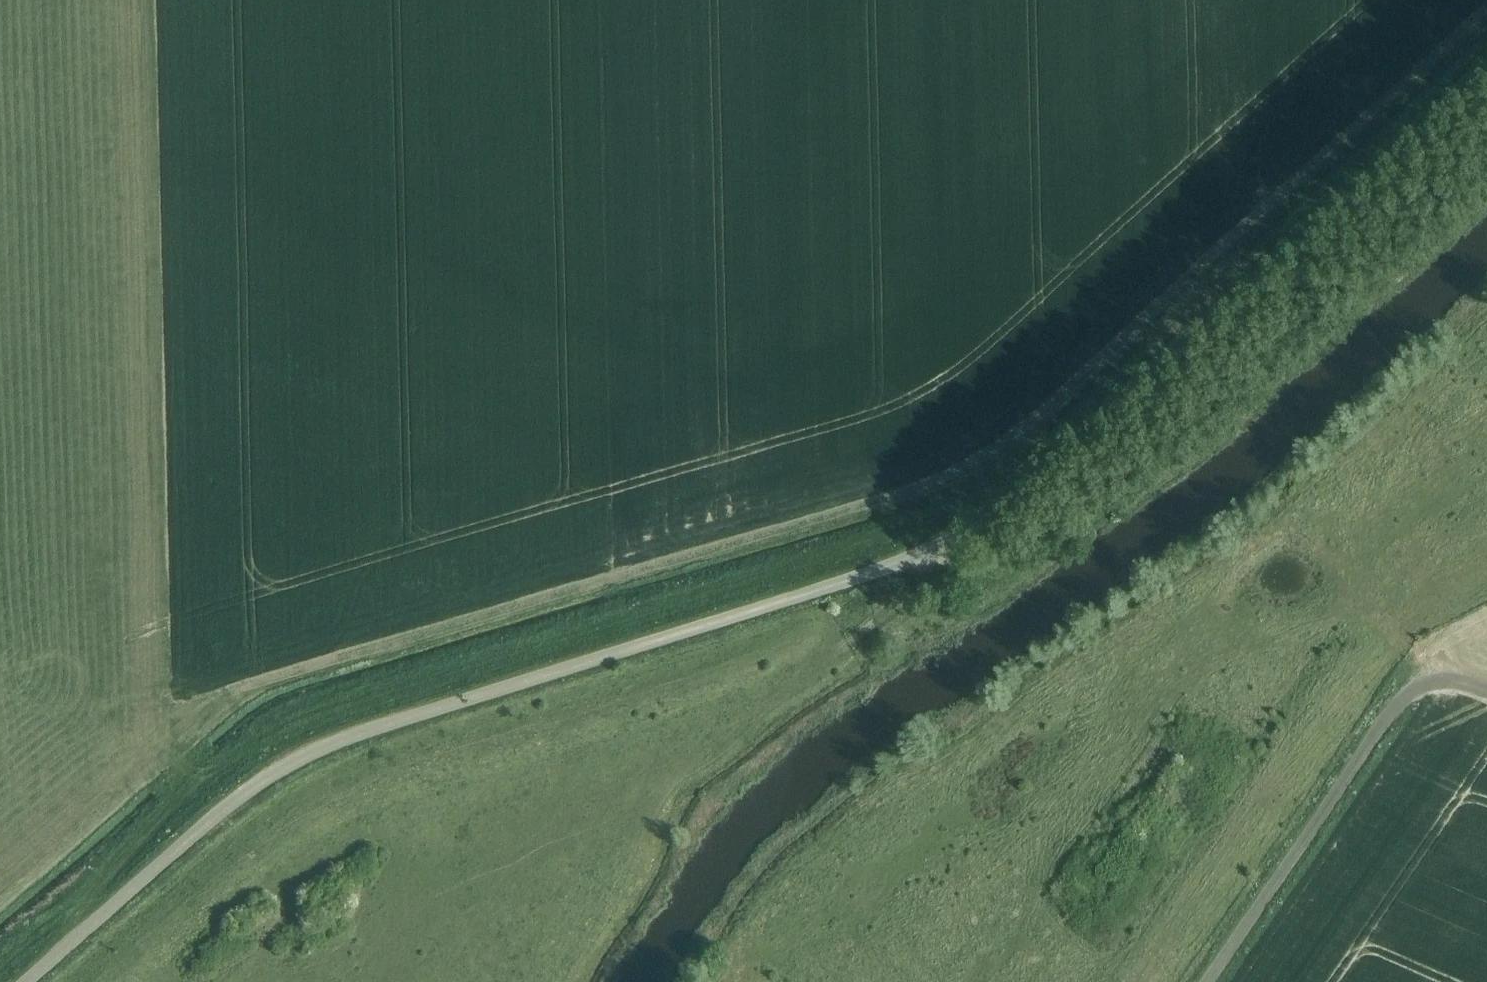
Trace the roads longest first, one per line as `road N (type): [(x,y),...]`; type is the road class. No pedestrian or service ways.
road 1 (unclassified): [(36,981),(195,843),(317,752),(939,562),(1486,75)]
road 2 (track): [(1204,981),(1426,671),(1486,686)]

